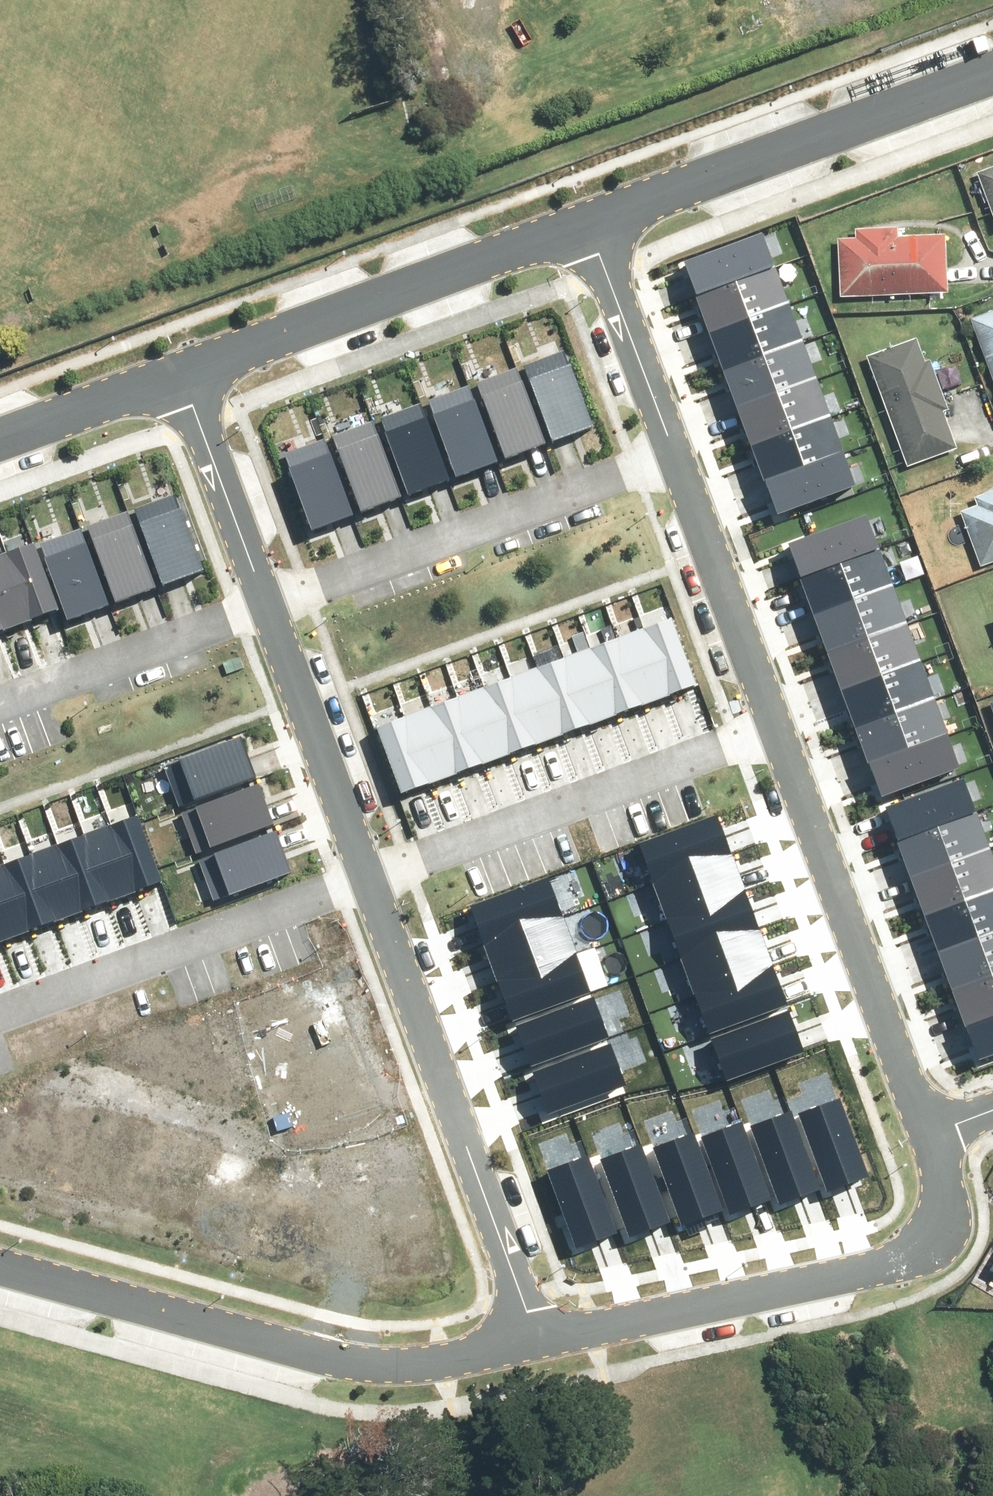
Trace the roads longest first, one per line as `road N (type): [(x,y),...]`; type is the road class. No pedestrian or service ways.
road 1 (residential): [(0,1258),(325,1350),(421,1350),(525,1326)]
road 2 (residential): [(525,1326),(884,1254),(911,1238),(931,1205),(935,1168),(921,1120)]
road 3 (residential): [(360,865),(525,1326)]
road 4 (residential): [(176,375),(586,216)]
road 5 (residential): [(670,438),(259,587)]
road 6 (residential): [(921,1120),(767,711)]
road 7 (residential): [(586,216),(992,59)]
road 8 (residential): [(767,711),(360,865)]
road 9 (residential): [(360,865),(0,996)]
road 10 (residential): [(259,587),(360,865)]
road 11 (residential): [(767,711),(670,438)]
road 12 (residential): [(259,587),(0,688)]
road 13 (residential): [(670,438),(586,216)]
road 14 (residential): [(176,375),(259,587)]
road 15 (residential): [(0,439),(176,375)]

